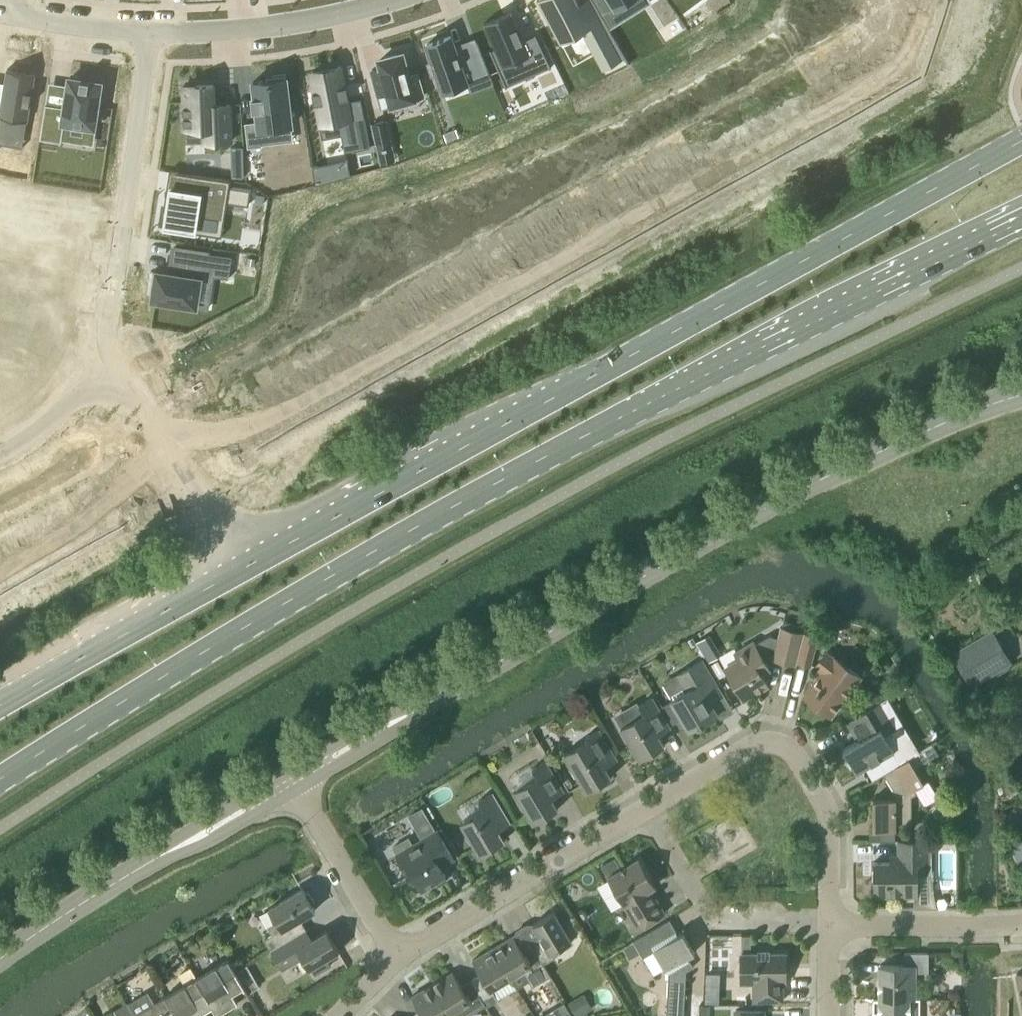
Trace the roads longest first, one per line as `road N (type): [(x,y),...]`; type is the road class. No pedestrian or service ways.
road 1 (primary): [(1021,140),(0,709)]
road 2 (primary): [(0,784),(417,528),(1021,222)]
road 3 (tertiary): [(1021,394),(790,493),(402,717)]
road 4 (residential): [(149,28),(110,301),(109,330),(124,381)]
road 5 (residential): [(827,924),(829,813),(790,751),(759,742),(643,808)]
road 6 (residential): [(643,808),(399,957)]
road 7 (residential): [(827,924),(716,921),(643,808)]
road 8 (residential): [(149,28),(248,26),(380,0)]
road 9 (tertiary): [(0,960),(176,849)]
road 10 (residential): [(399,957),(293,790)]
road 11 (residential): [(1021,923),(827,924)]
road 12 (residential): [(124,381),(209,510)]
road 13 (residential): [(0,460),(85,395),(124,381)]
road 14 (residential): [(7,14),(149,28)]
road 15 (tertiary): [(402,717),(283,775)]
road 16 (tertiary): [(293,790),(376,743),(402,717)]
road 17 (tertiary): [(176,849),(293,790)]
road 18 (tertiary): [(283,775),(205,821),(176,849)]

